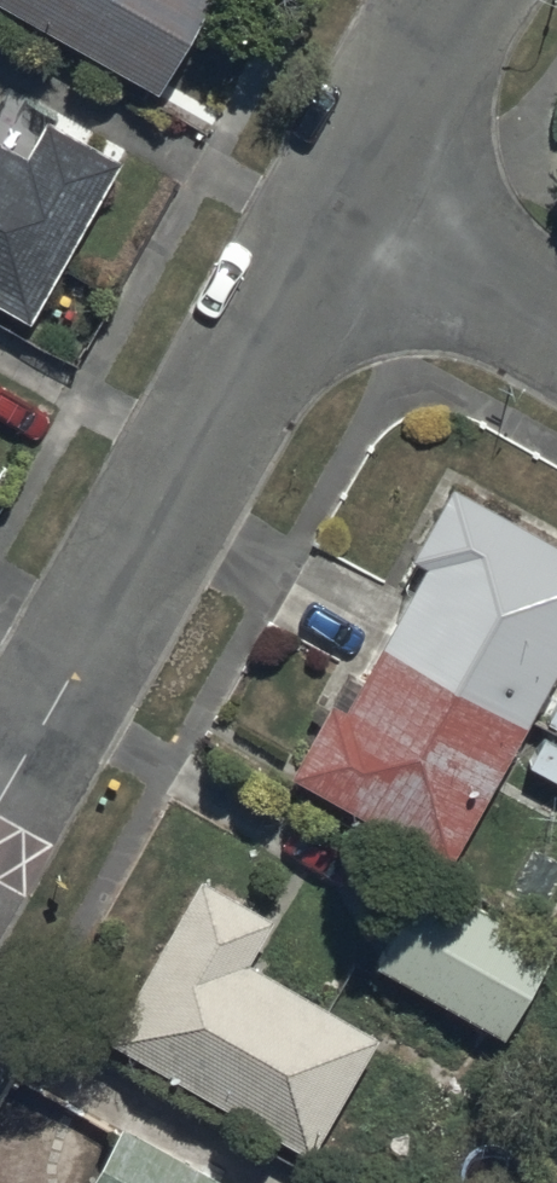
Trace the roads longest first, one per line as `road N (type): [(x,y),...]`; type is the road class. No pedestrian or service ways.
road 1 (residential): [(335,199),(0,866)]
road 2 (residential): [(335,199),(556,323)]
road 3 (residential): [(449,0),(335,199)]

